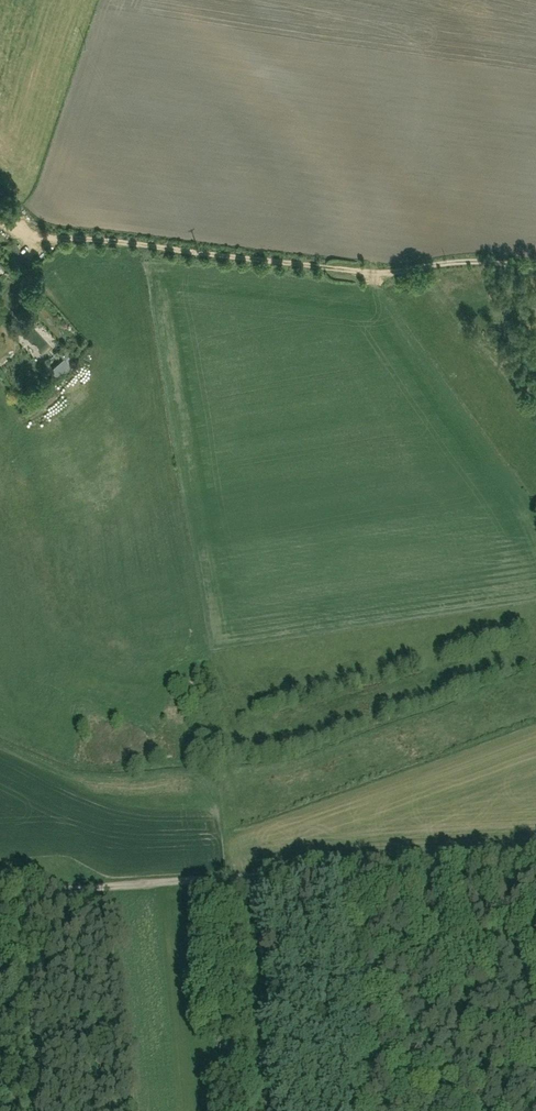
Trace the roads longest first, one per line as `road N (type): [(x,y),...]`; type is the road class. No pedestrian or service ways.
road 1 (track): [(535,265),(451,261),(371,273),(49,240),(19,235),(0,217)]
road 2 (track): [(535,858),(0,892)]

